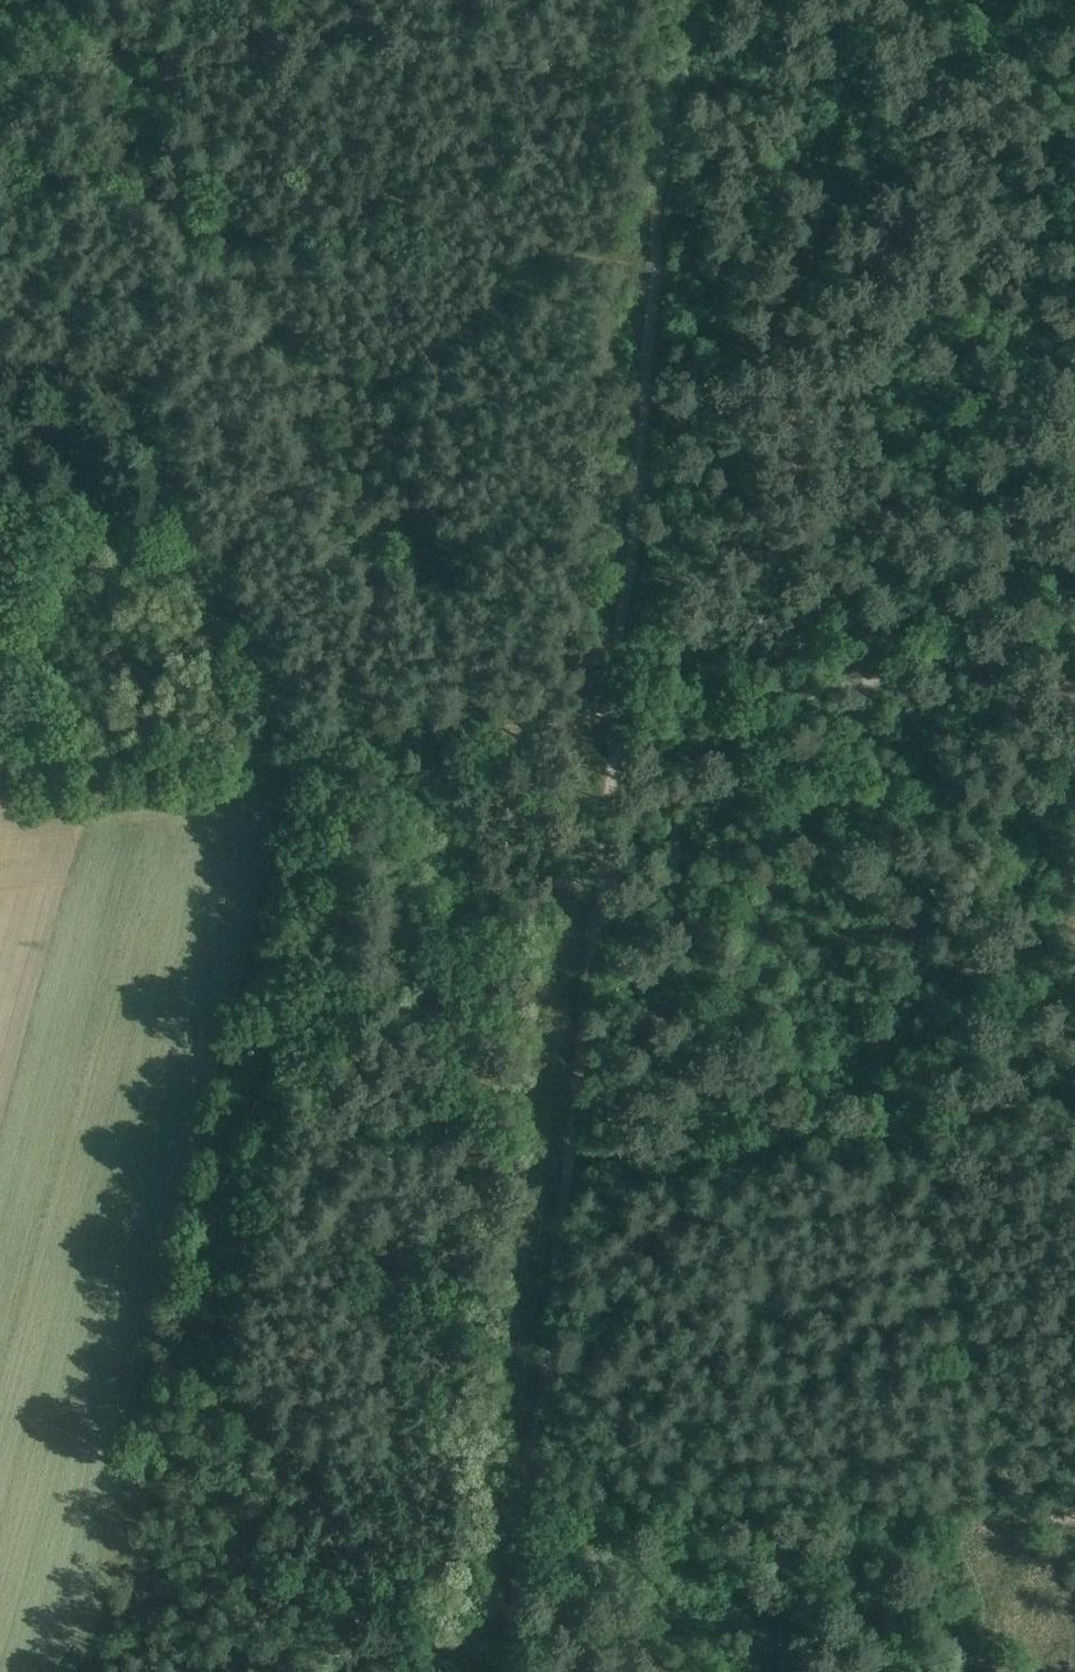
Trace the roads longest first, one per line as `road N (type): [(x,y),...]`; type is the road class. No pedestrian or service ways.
road 1 (track): [(503,1671),(612,718)]
road 2 (track): [(612,718),(0,789)]
road 3 (track): [(1074,619),(612,718)]

